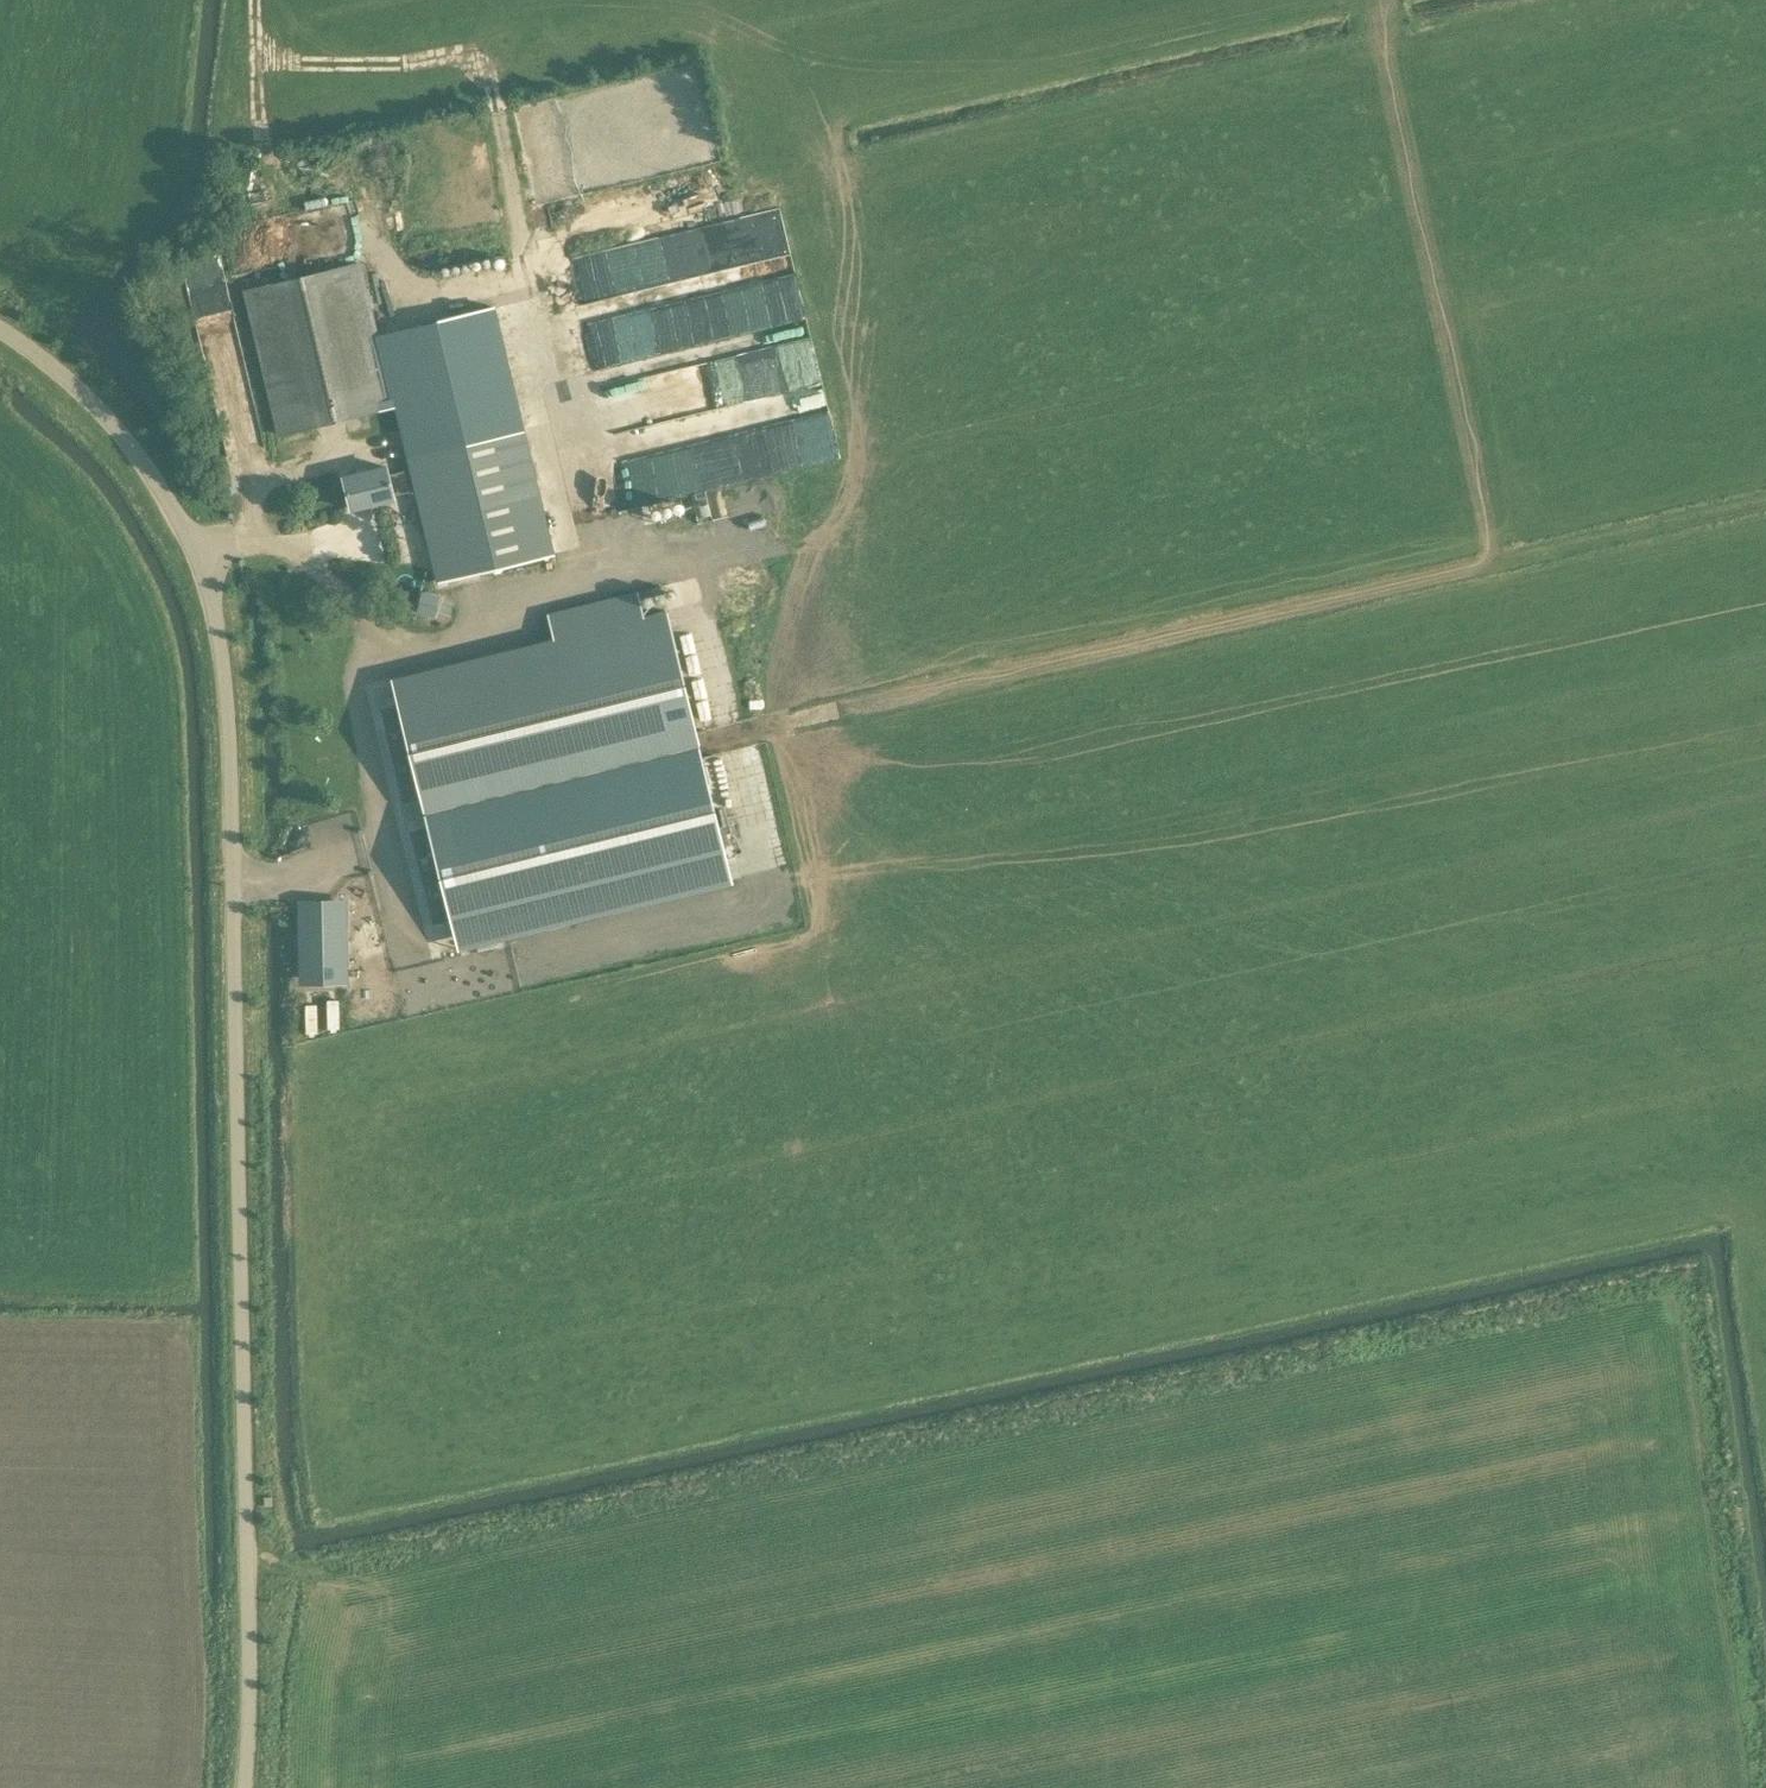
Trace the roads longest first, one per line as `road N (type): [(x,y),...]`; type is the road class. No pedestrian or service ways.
road 1 (unclassified): [(246,1787),(251,1530),(228,728),(217,614),(193,538),(138,450),(71,378),(0,329)]

